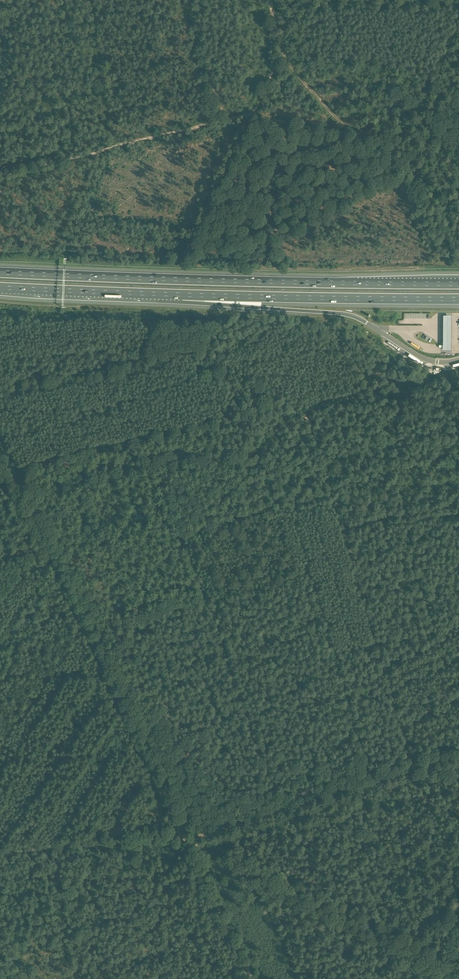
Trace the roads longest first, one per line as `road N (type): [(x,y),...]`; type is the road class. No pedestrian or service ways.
road 1 (track): [(18,483),(188,455),(241,460),(293,418),(309,418),(414,769),(458,795)]
road 2 (motorway): [(458,284),(0,272)]
road 3 (track): [(183,838),(18,483)]
road 4 (track): [(153,460),(281,809)]
road 5 (track): [(183,838),(458,755)]
road 6 (motorway): [(183,295),(458,299)]
road 7 (track): [(187,838),(422,956)]
road 8 (track): [(0,176),(253,114)]
road 9 (track): [(408,191),(282,56)]
road 10 (track): [(0,852),(183,838)]
road 11 (motorway): [(0,287),(183,295)]
road 12 (track): [(252,978),(183,838)]

